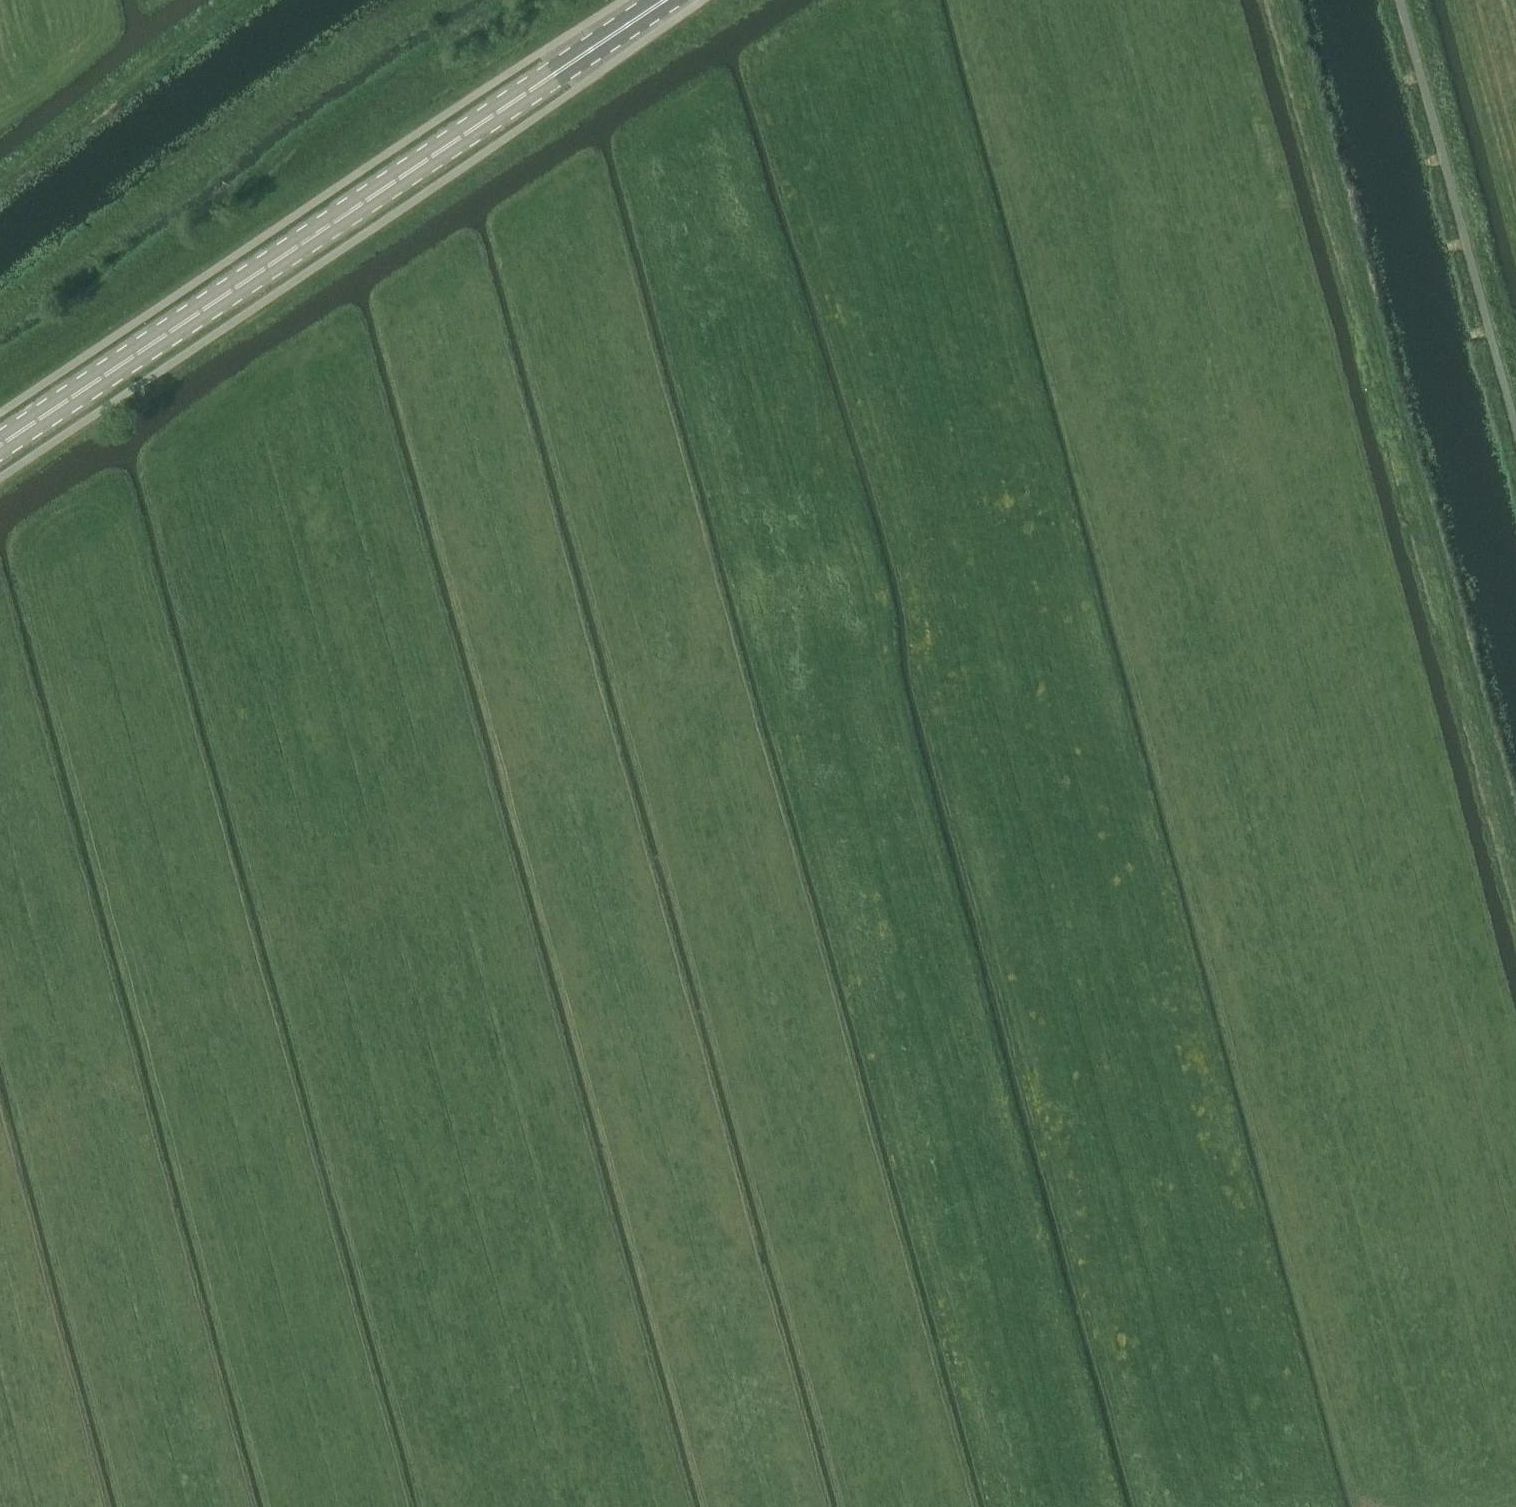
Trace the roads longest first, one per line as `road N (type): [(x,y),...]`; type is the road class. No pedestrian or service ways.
road 1 (track): [(1276,0),(1515,897)]
road 2 (primary): [(0,447),(668,0)]
road 3 (track): [(0,308),(440,0)]

